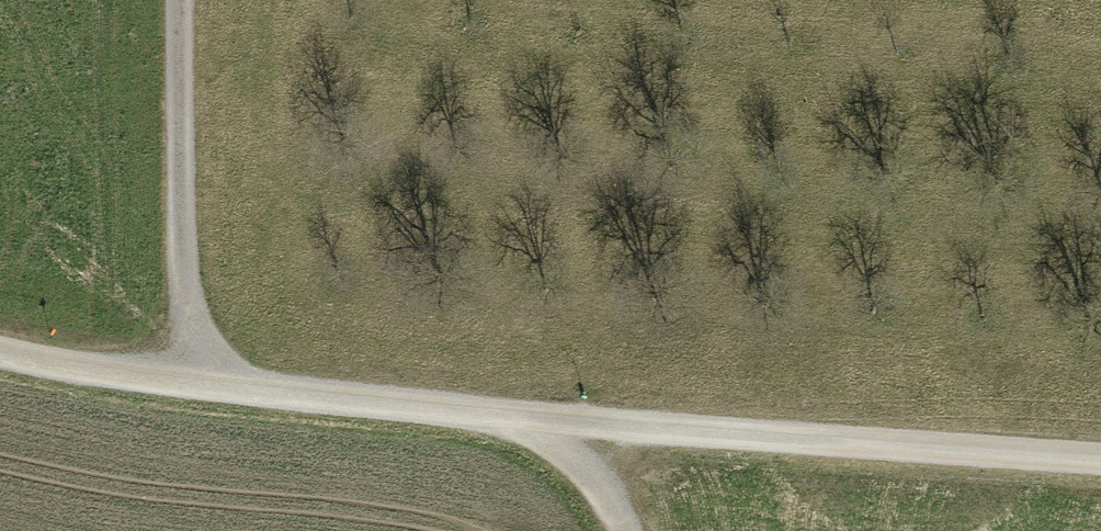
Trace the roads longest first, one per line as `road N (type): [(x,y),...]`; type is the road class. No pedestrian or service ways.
road 1 (track): [(537,430),(1100,468)]
road 2 (track): [(205,389),(537,430),(627,530)]
road 3 (track): [(174,0),(178,269),(205,389)]
road 4 (track): [(0,359),(205,389)]

